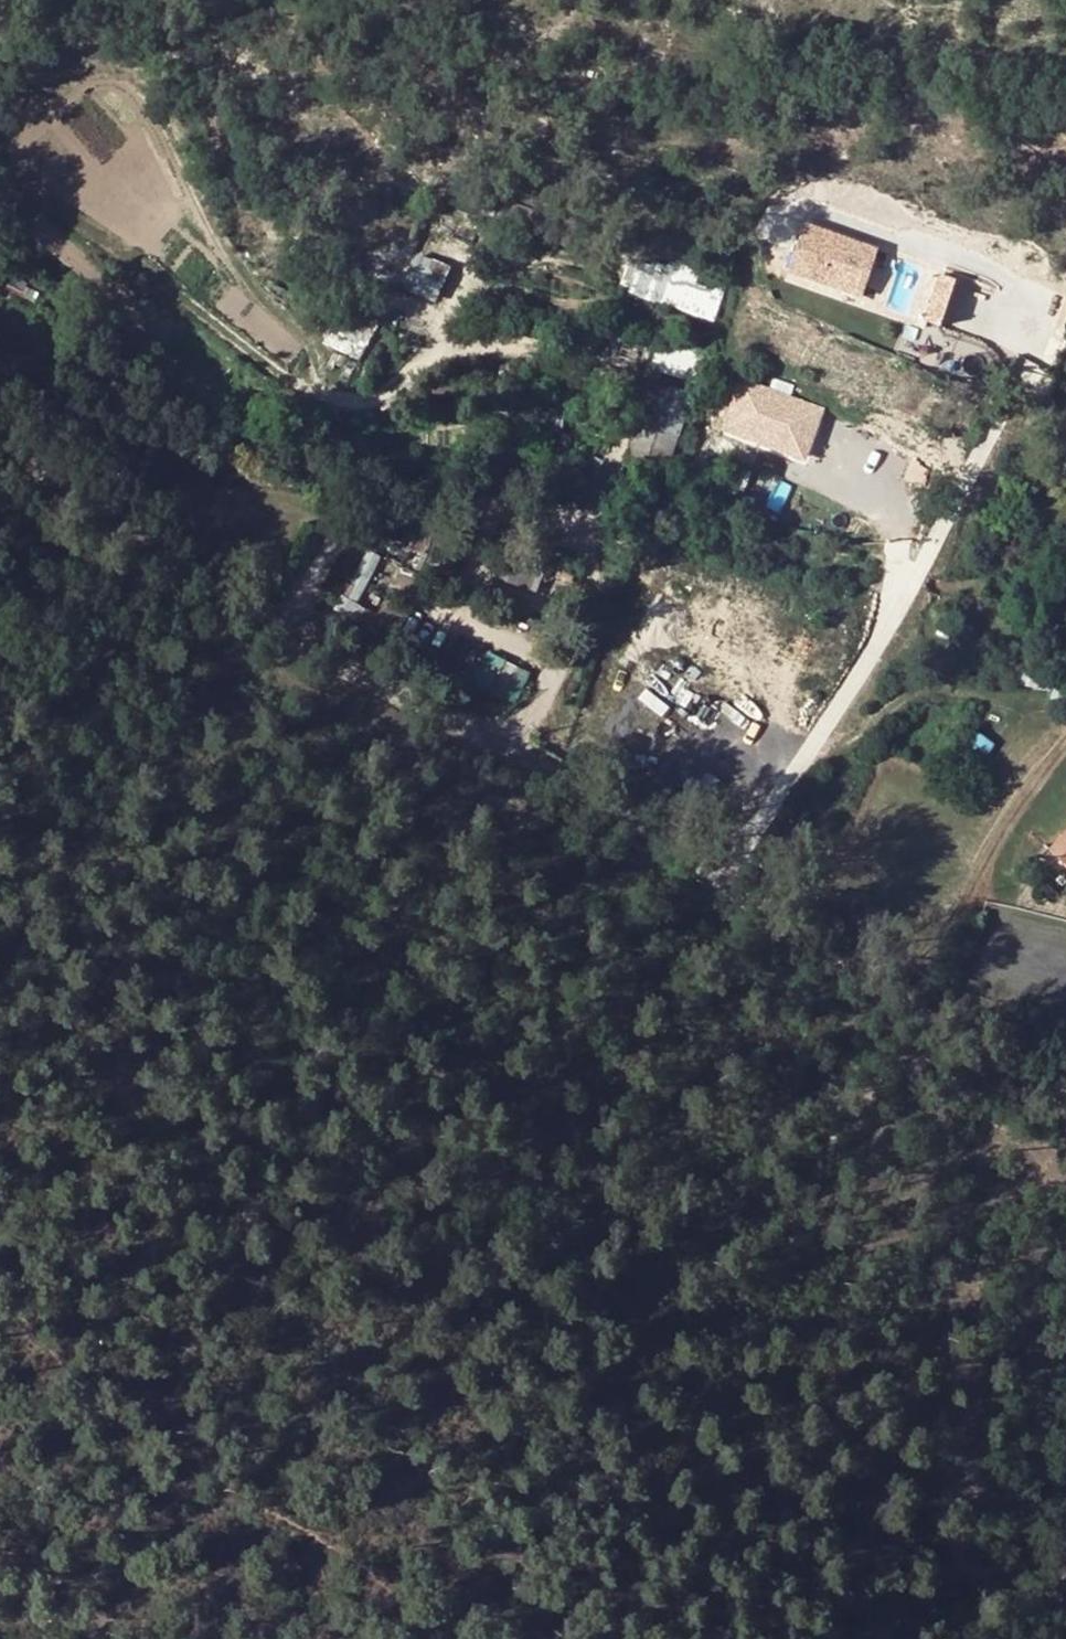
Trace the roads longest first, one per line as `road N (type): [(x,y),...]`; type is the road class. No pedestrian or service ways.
road 1 (unclassified): [(0,417),(285,632),(626,814),(782,935),(959,1038),(1065,1063)]

